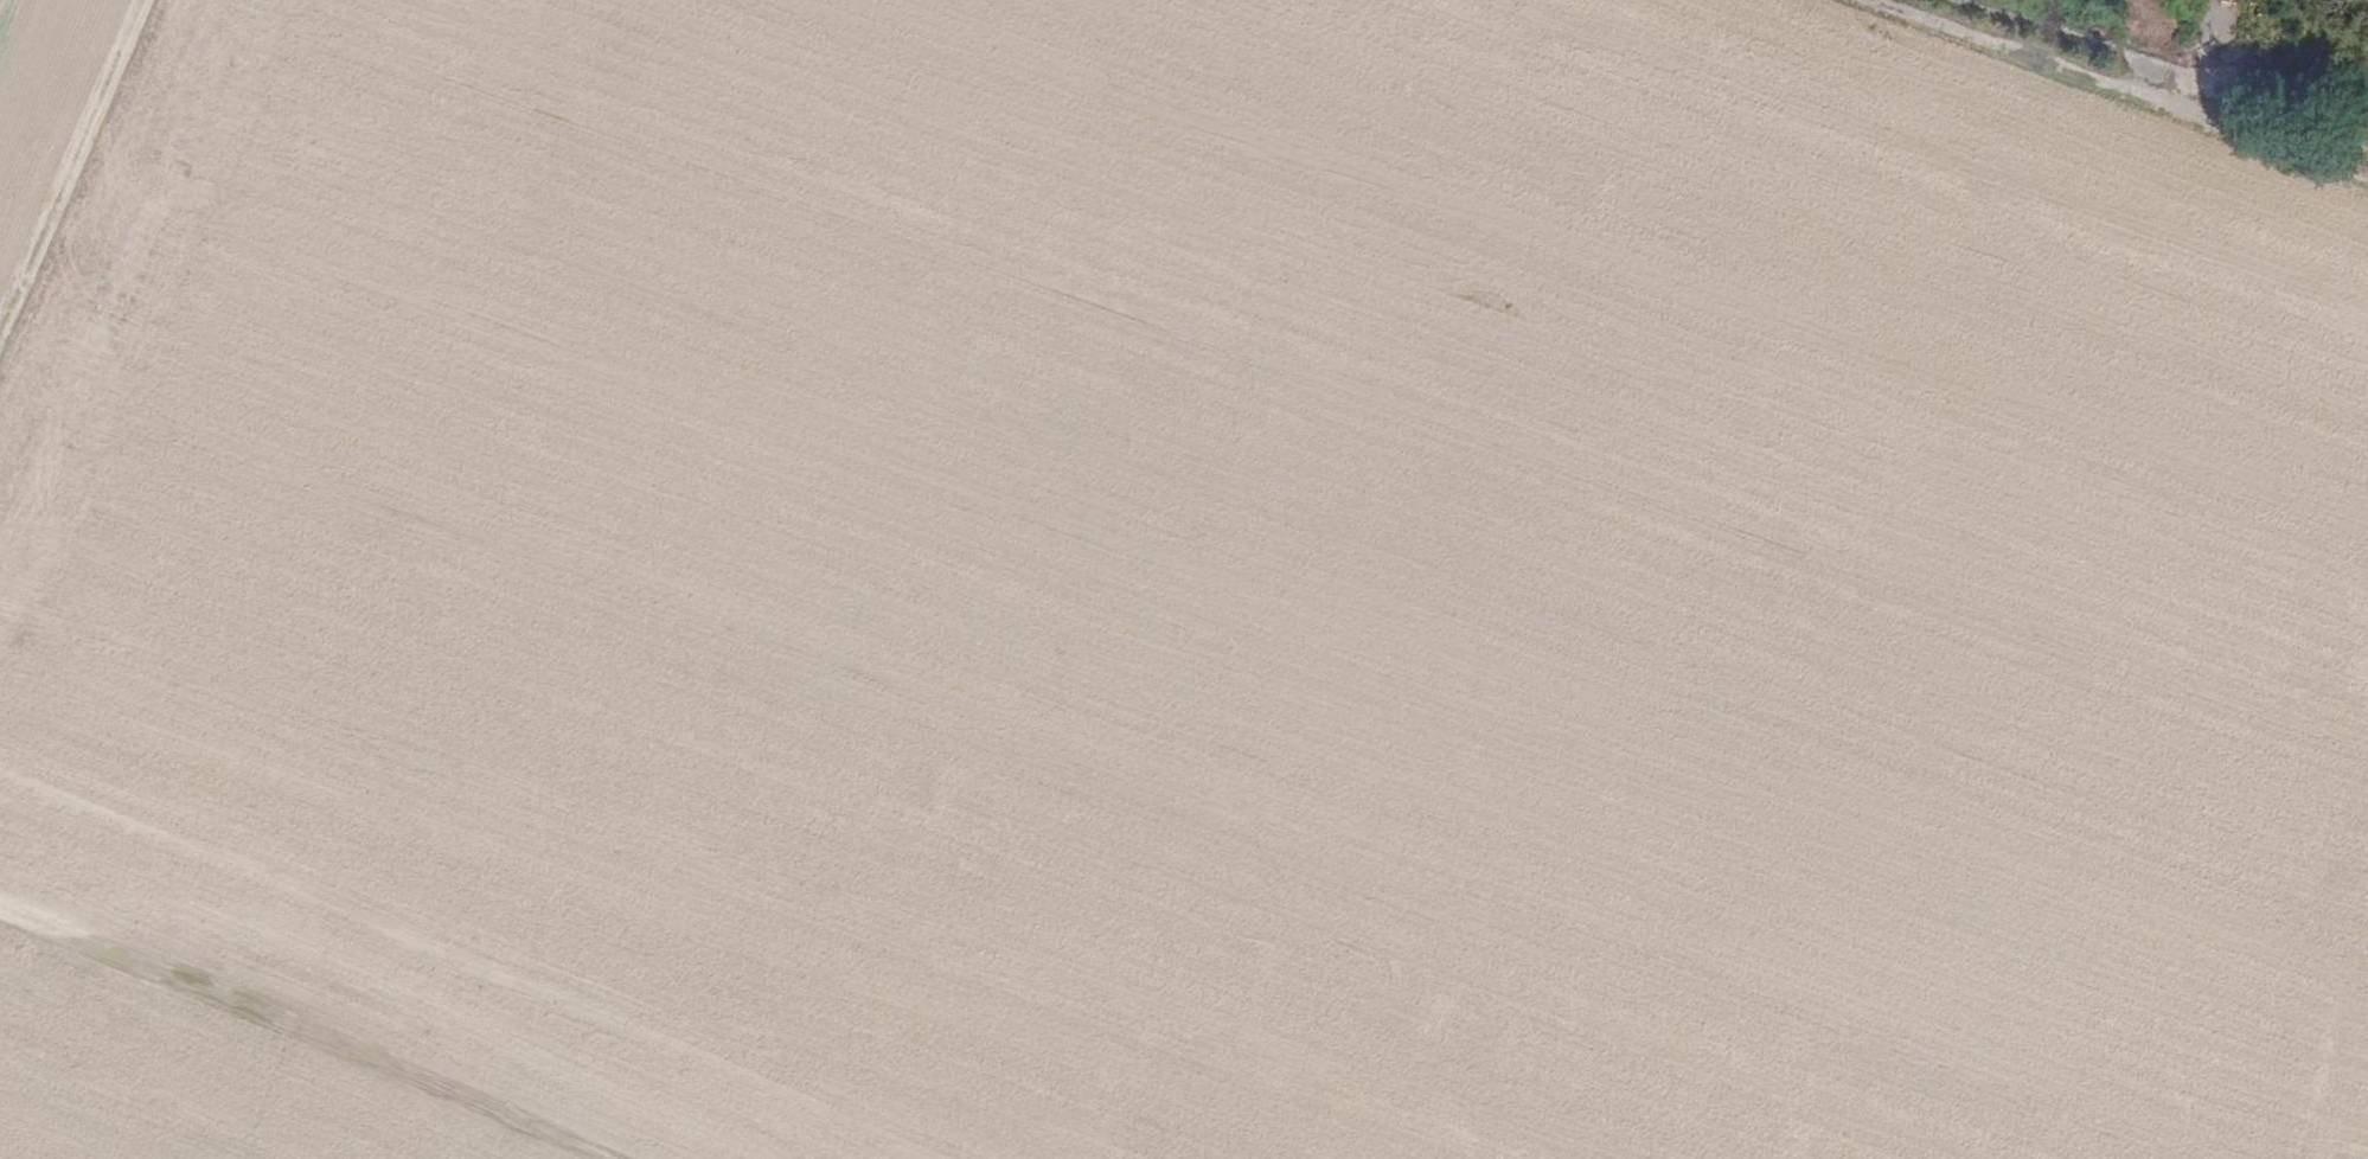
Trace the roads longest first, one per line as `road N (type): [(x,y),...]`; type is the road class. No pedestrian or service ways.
road 1 (track): [(0,904),(599,1158)]
road 2 (track): [(1878,0),(2367,179)]
road 3 (track): [(152,0),(0,359)]

